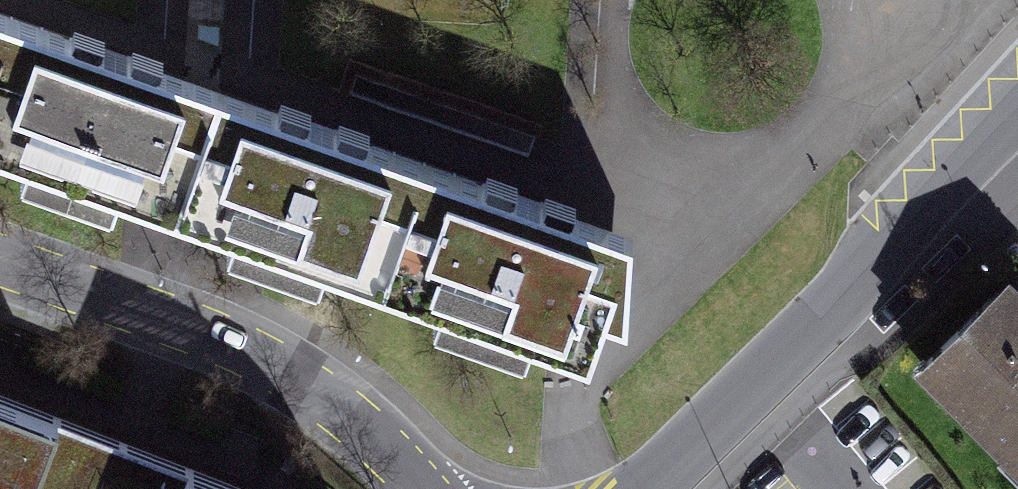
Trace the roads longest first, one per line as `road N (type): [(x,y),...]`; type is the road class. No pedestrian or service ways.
road 1 (residential): [(0,265),(206,336),(358,421),(423,488)]
road 2 (residential): [(649,488),(910,221)]
road 3 (residential): [(1017,113),(910,221)]

